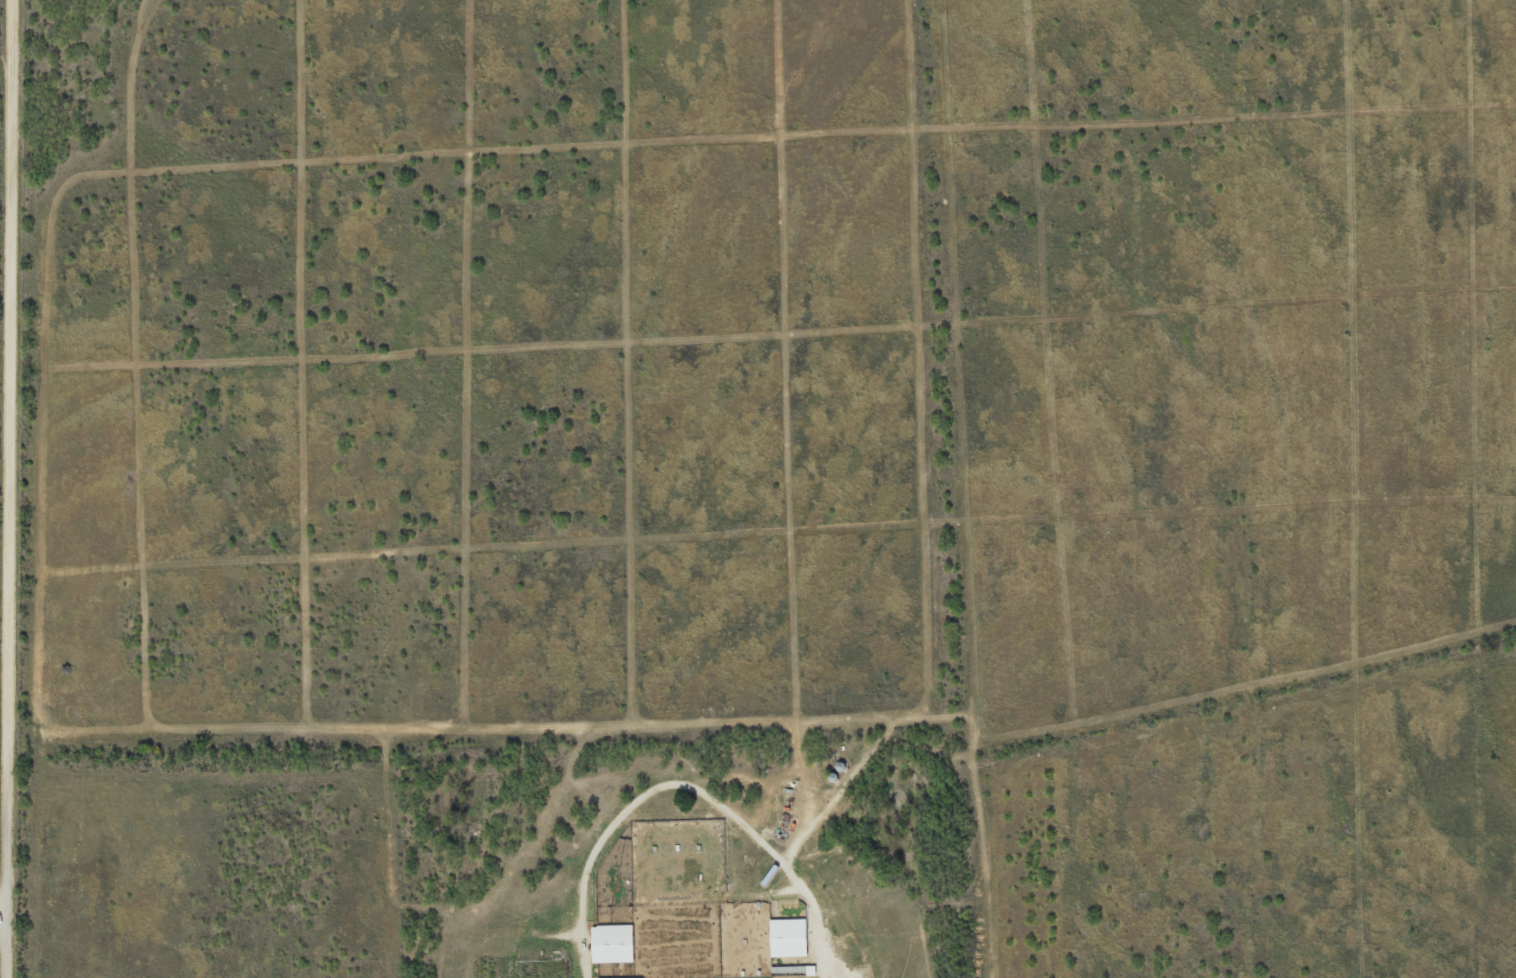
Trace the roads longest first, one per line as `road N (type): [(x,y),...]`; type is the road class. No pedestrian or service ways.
road 1 (residential): [(20,977),(15,0)]
road 2 (residential): [(826,977),(709,845),(621,716),(635,537),(671,435)]
road 3 (residential): [(1258,977),(1235,842),(1161,670)]

